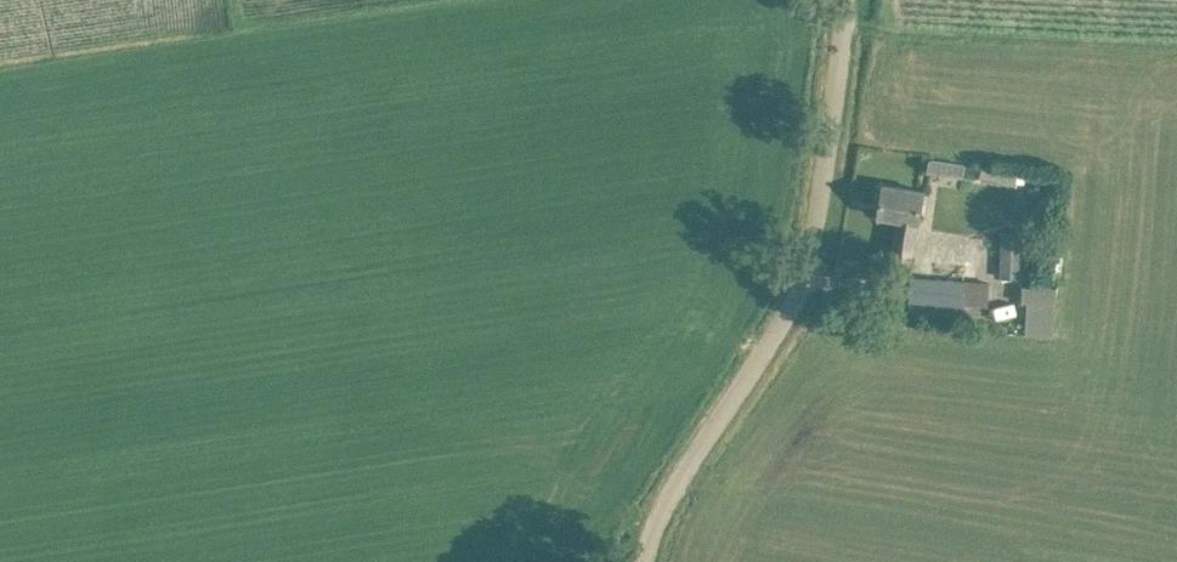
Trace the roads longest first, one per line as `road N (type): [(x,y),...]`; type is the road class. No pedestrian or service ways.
road 1 (unclassified): [(644,561),(674,486),(766,349),(807,268),(848,0)]

